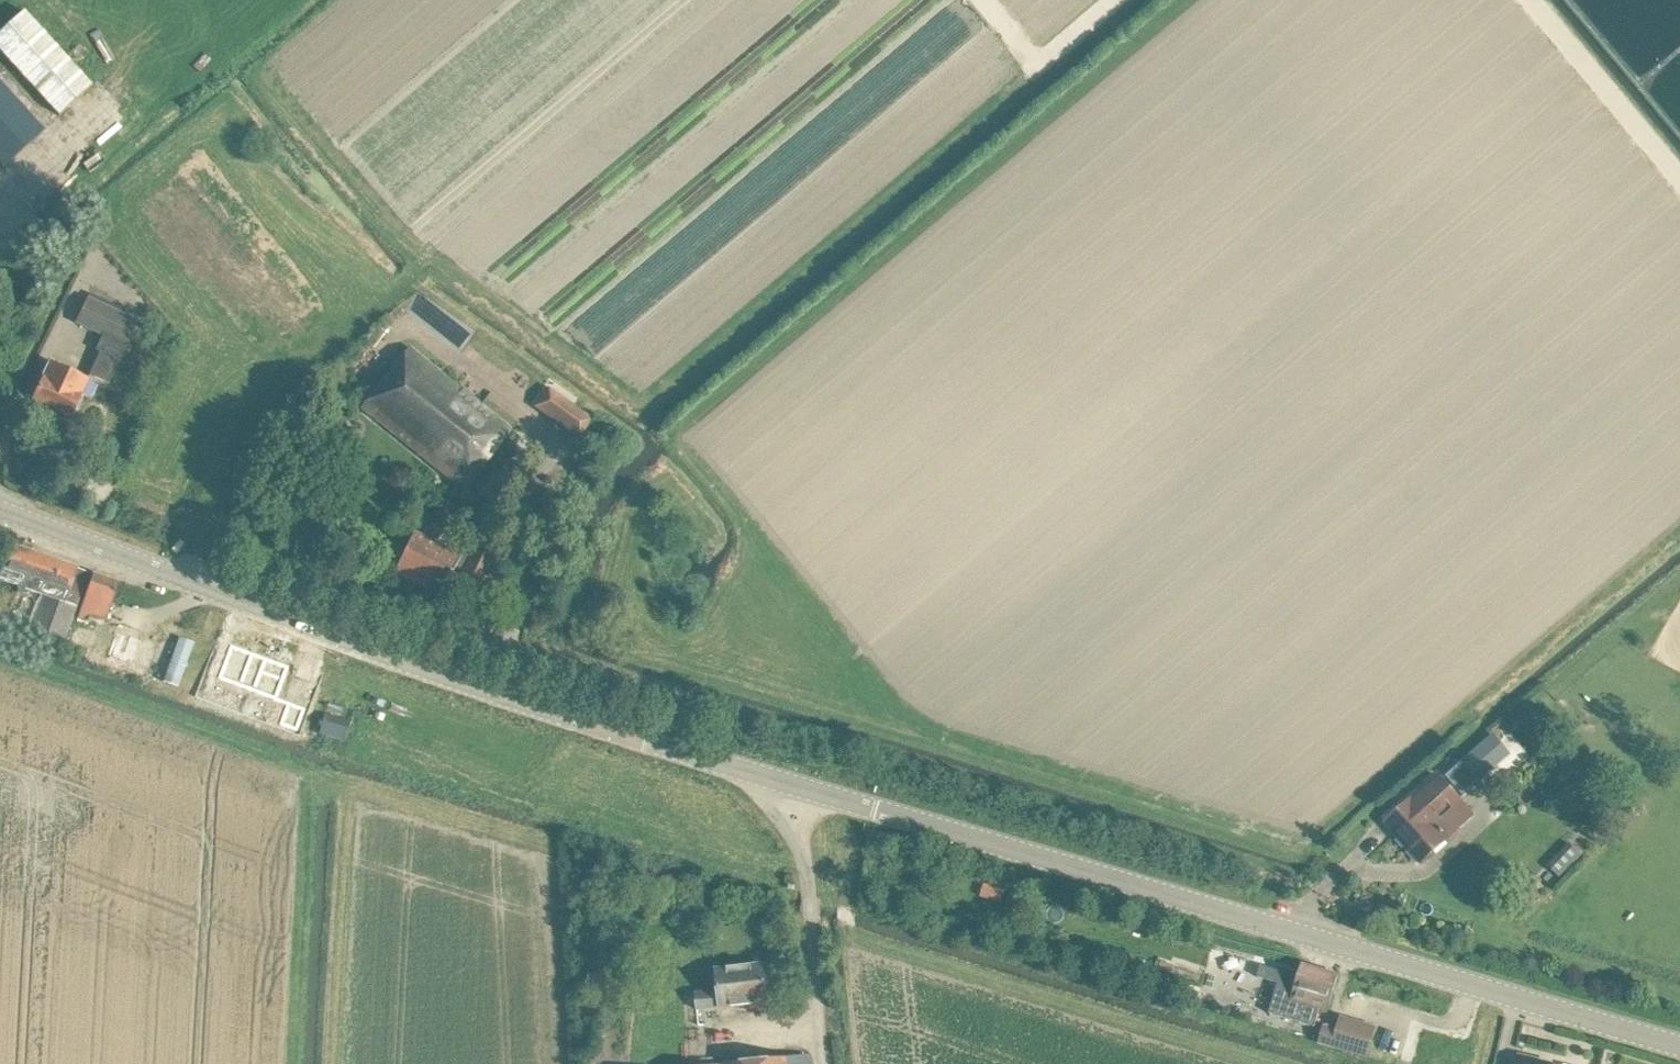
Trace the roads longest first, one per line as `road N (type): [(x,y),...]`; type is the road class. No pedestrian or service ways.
road 1 (tertiary): [(1679,1046),(611,728),(360,645),(0,506)]

